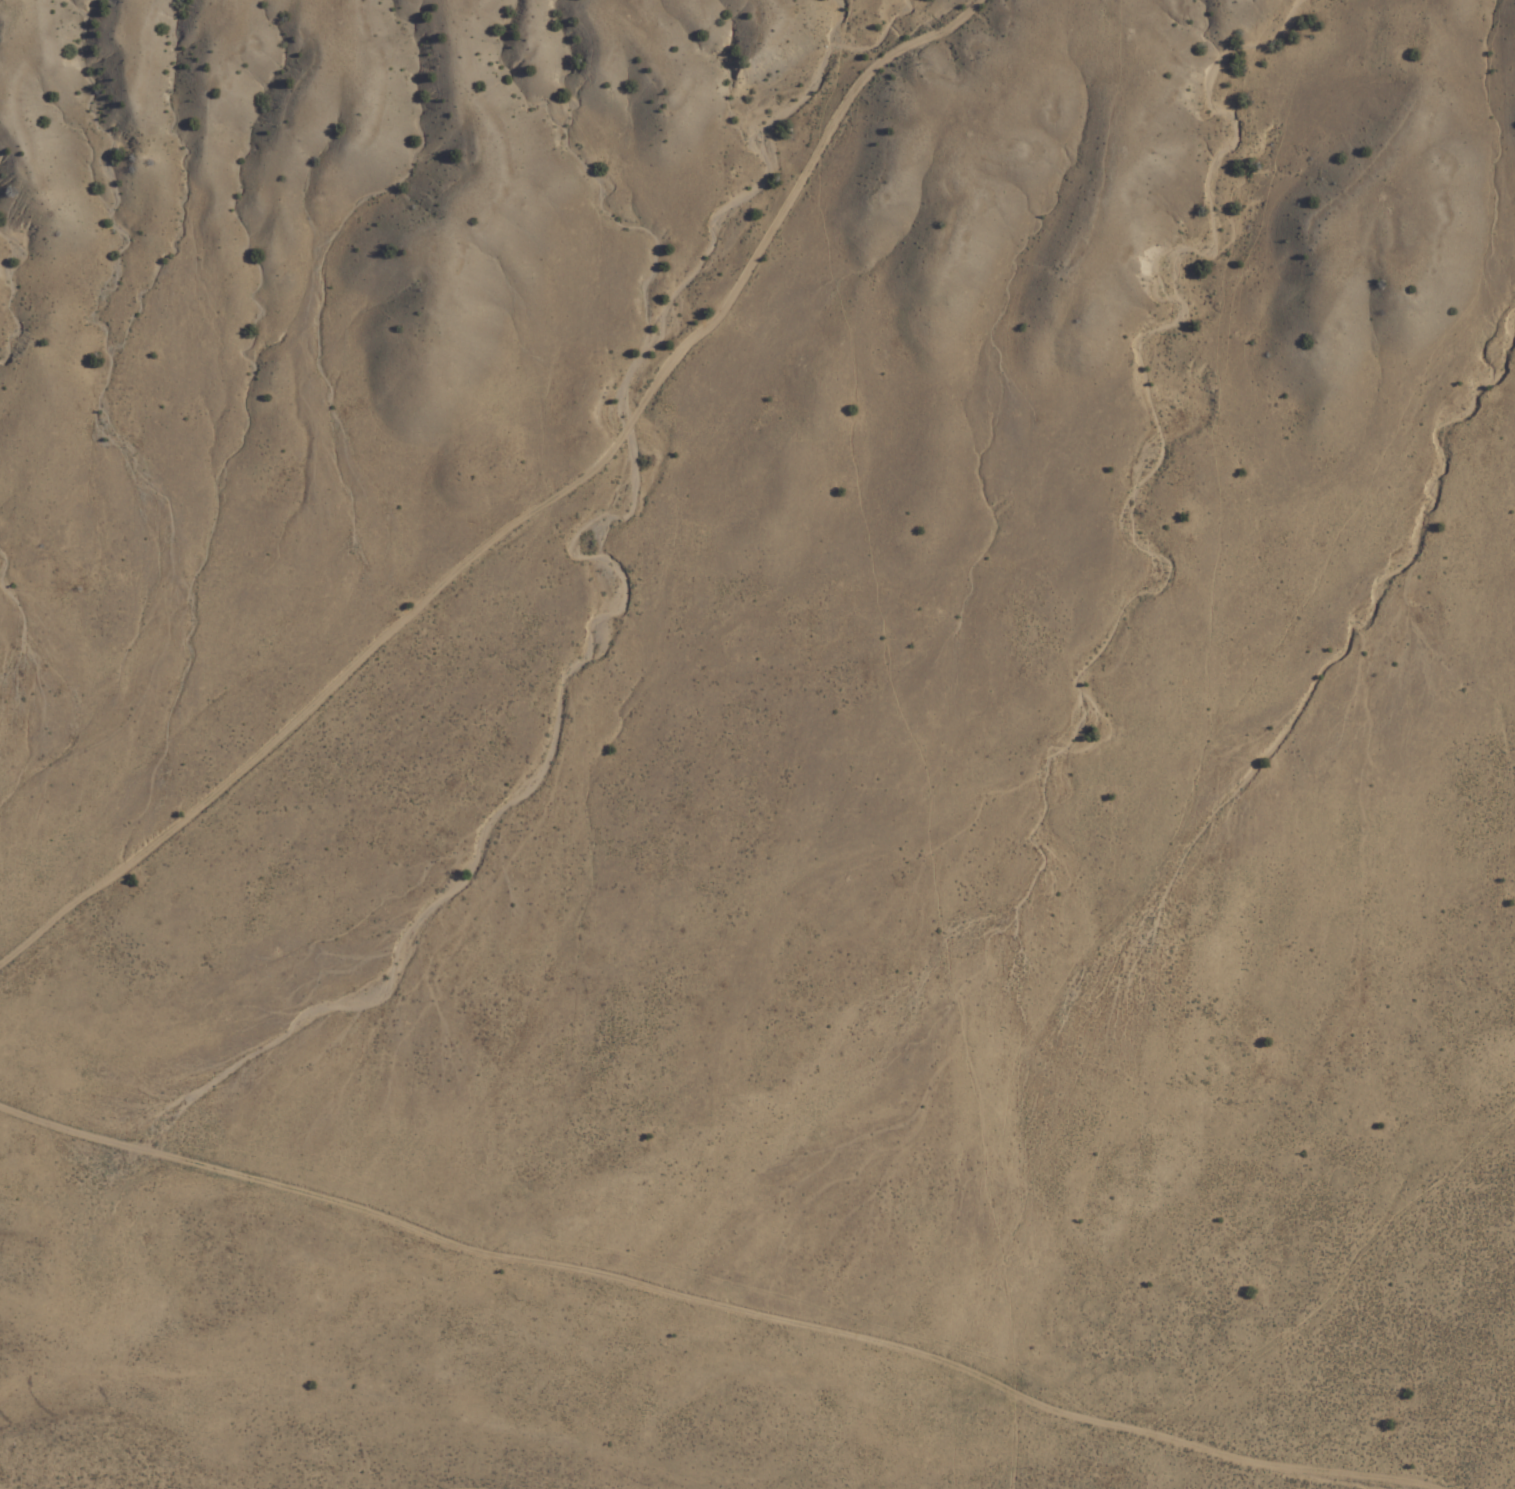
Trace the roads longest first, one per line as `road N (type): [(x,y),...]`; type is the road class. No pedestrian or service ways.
road 1 (track): [(1514,1479),(1442,1453),(1207,1395),(961,1380),(805,1348),(120,1128),(0,1044)]
road 2 (track): [(0,1044),(5,1023),(136,939),(428,650),(648,403),(784,204),(965,0)]

